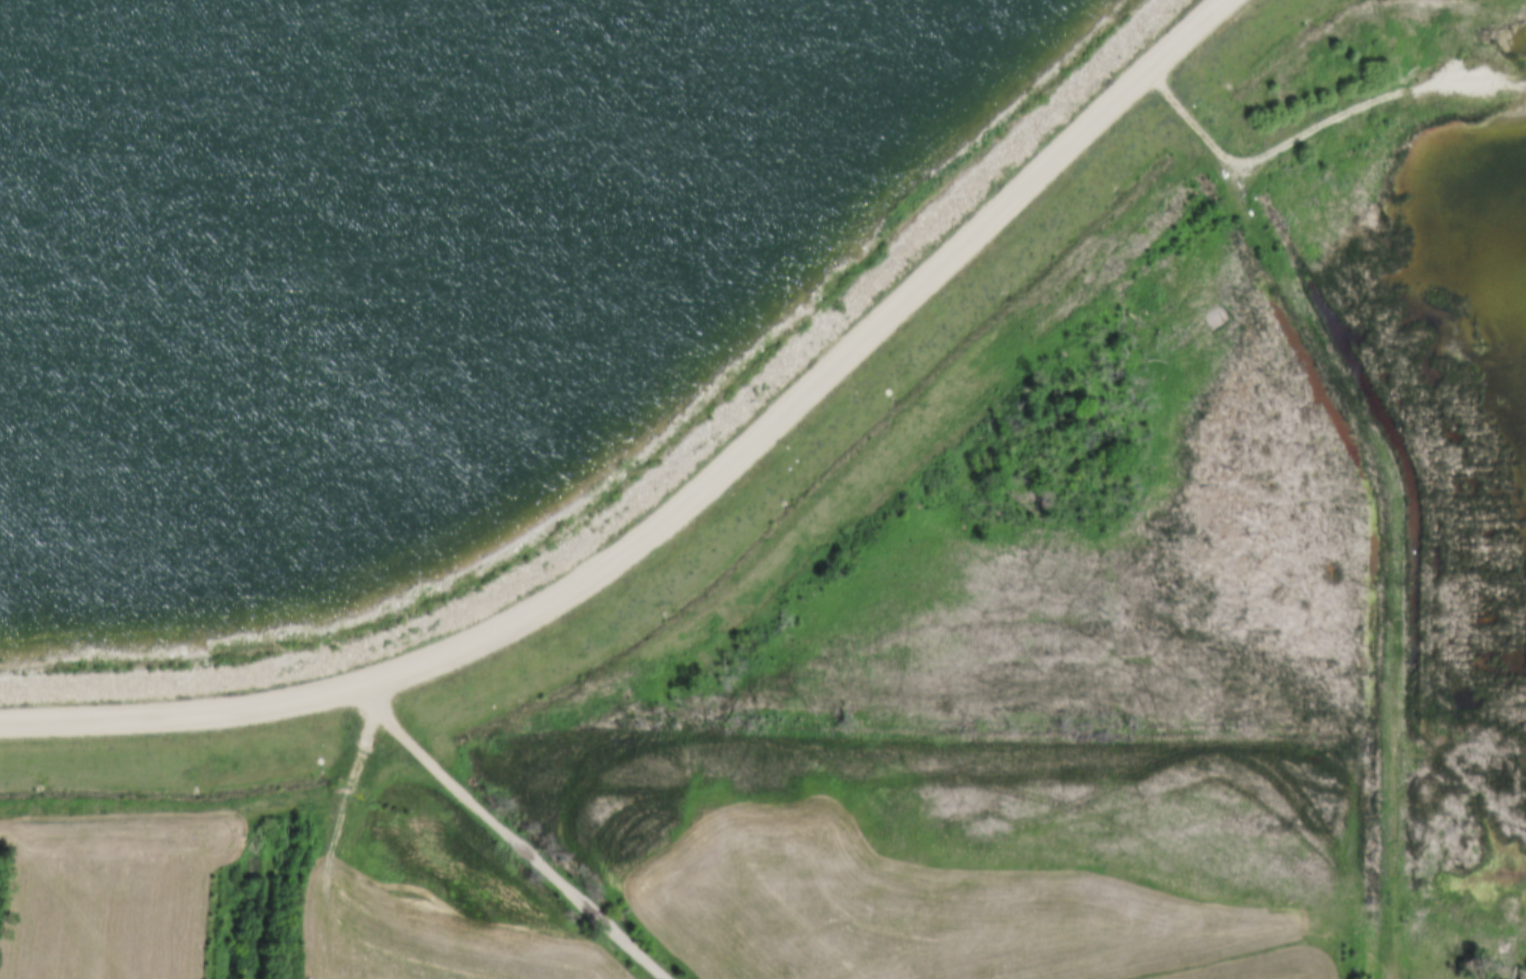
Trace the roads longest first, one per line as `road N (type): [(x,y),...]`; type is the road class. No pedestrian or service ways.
road 1 (tertiary): [(1193,0),(728,437),(530,586),(442,633),(309,678),(0,699)]
road 2 (track): [(1398,978),(1394,479),(1379,433),(1241,185),(1150,41)]

